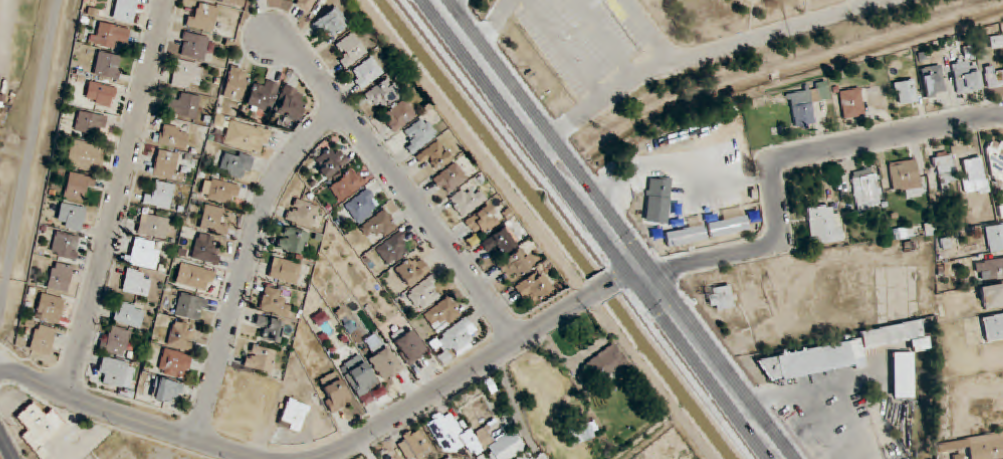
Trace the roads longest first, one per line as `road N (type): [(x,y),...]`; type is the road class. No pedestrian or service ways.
road 1 (primary): [(440,0),(786,458)]
road 2 (tertiary): [(647,273),(776,244),(773,176),(783,161),(1002,113)]
road 3 (residential): [(65,395),(165,0)]
road 4 (residential): [(518,341),(318,76),(267,39)]
road 5 (tertiary): [(647,273),(618,279),(365,436),(312,458)]
road 6 (residential): [(341,109),(298,148),(268,197),(195,440)]
road 7 (tertiary): [(262,458),(126,418),(20,372),(0,372)]

